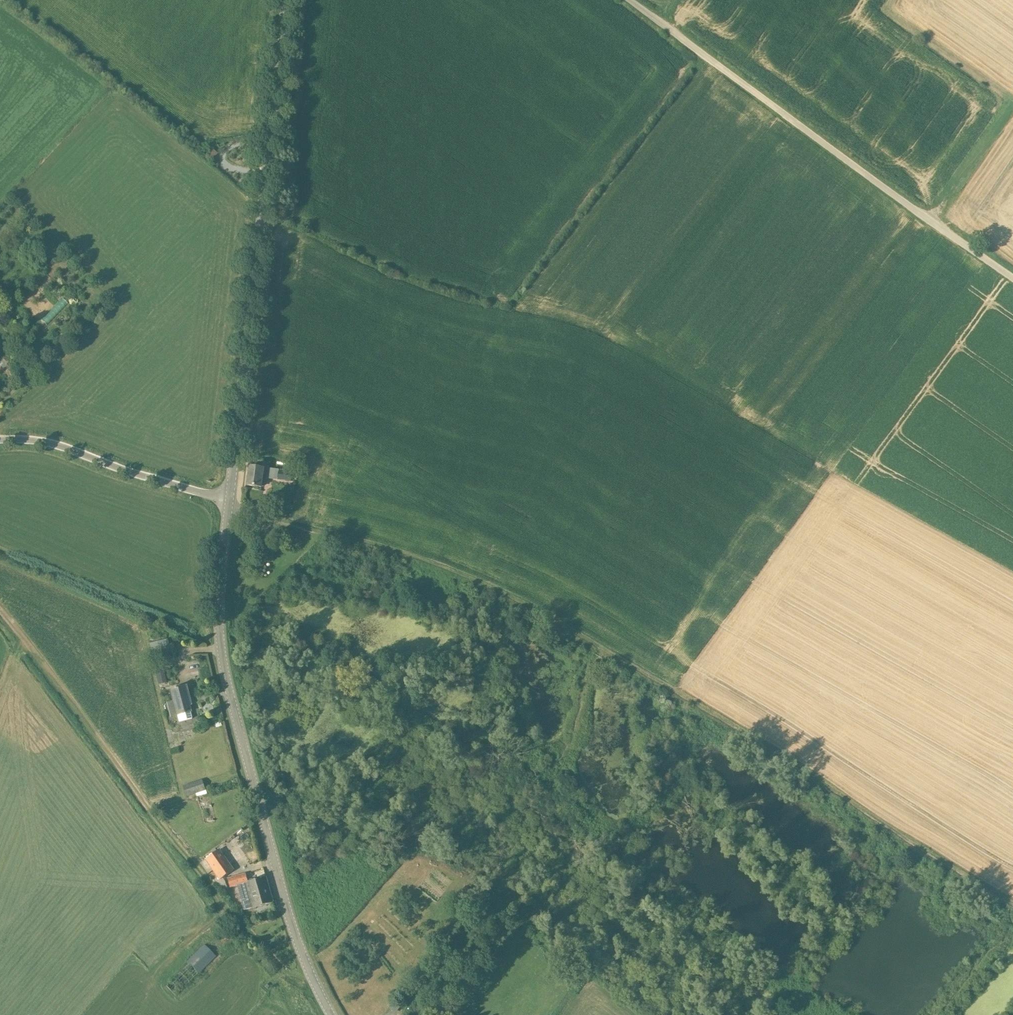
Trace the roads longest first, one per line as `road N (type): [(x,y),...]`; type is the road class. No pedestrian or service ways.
road 1 (track): [(1012,903),(551,619),(433,564),(229,505)]
road 2 (secondary): [(331,1014),(288,913),(220,649),(230,499)]
road 3 (secondary): [(230,499),(287,0)]
road 4 (track): [(1012,278),(629,0)]
road 5 (track): [(154,972),(219,914),(223,901),(0,611)]
road 6 (unclassified): [(230,499),(56,445),(0,440)]

